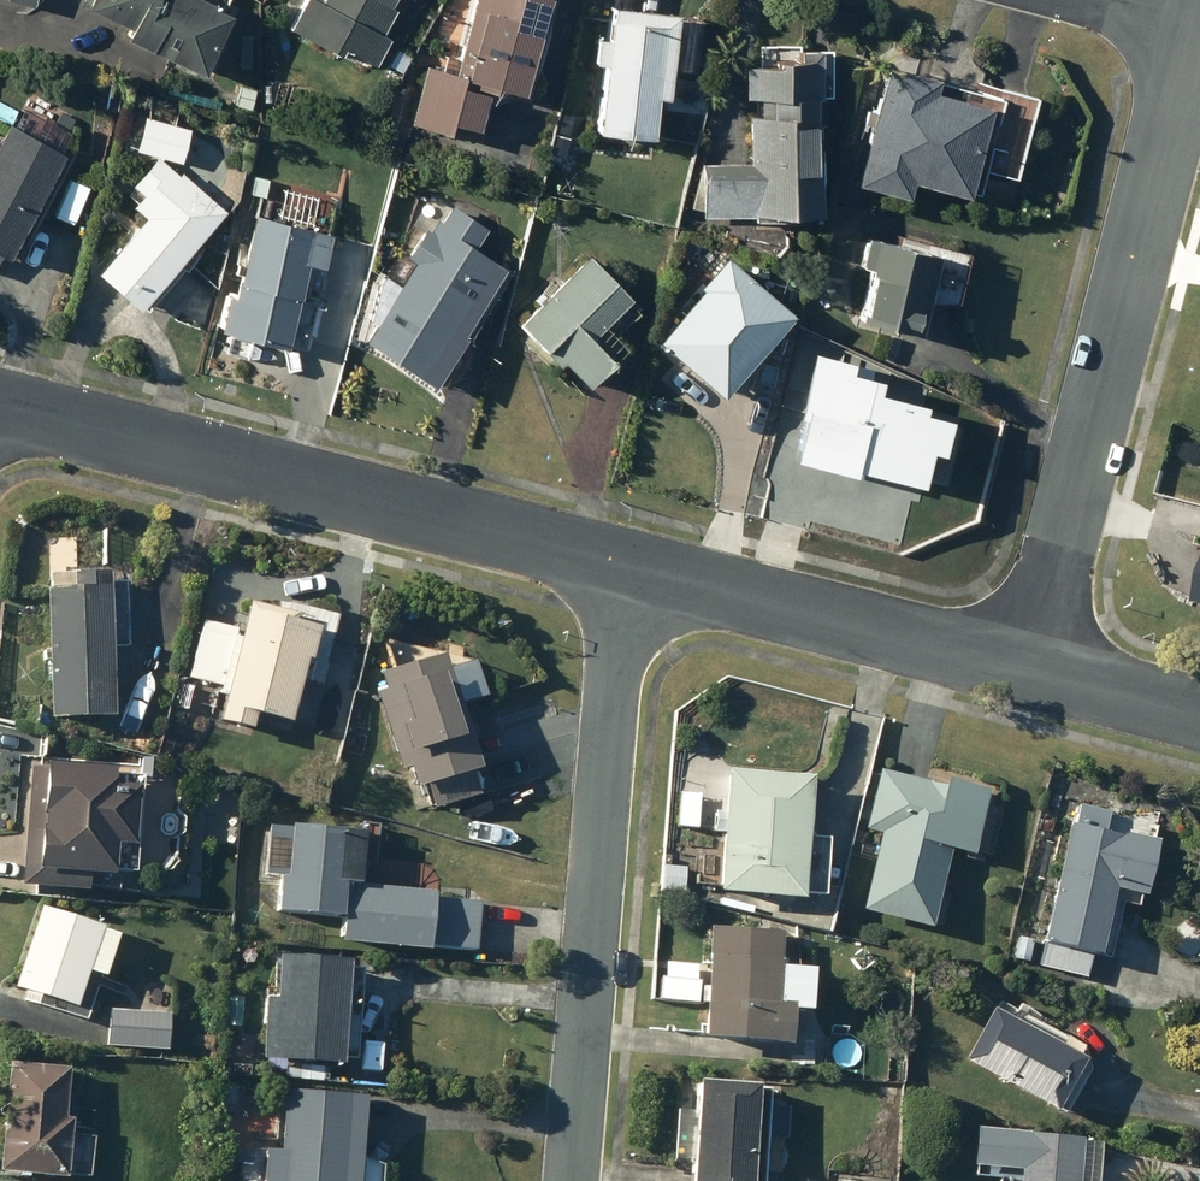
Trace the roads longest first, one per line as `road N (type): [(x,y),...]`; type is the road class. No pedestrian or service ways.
road 1 (residential): [(1030,673),(1194,25)]
road 2 (residential): [(0,408),(628,565)]
road 3 (residential): [(628,565),(564,1180)]
road 4 (residential): [(628,565),(1030,673)]
road 5 (residential): [(1030,673),(1199,715)]

